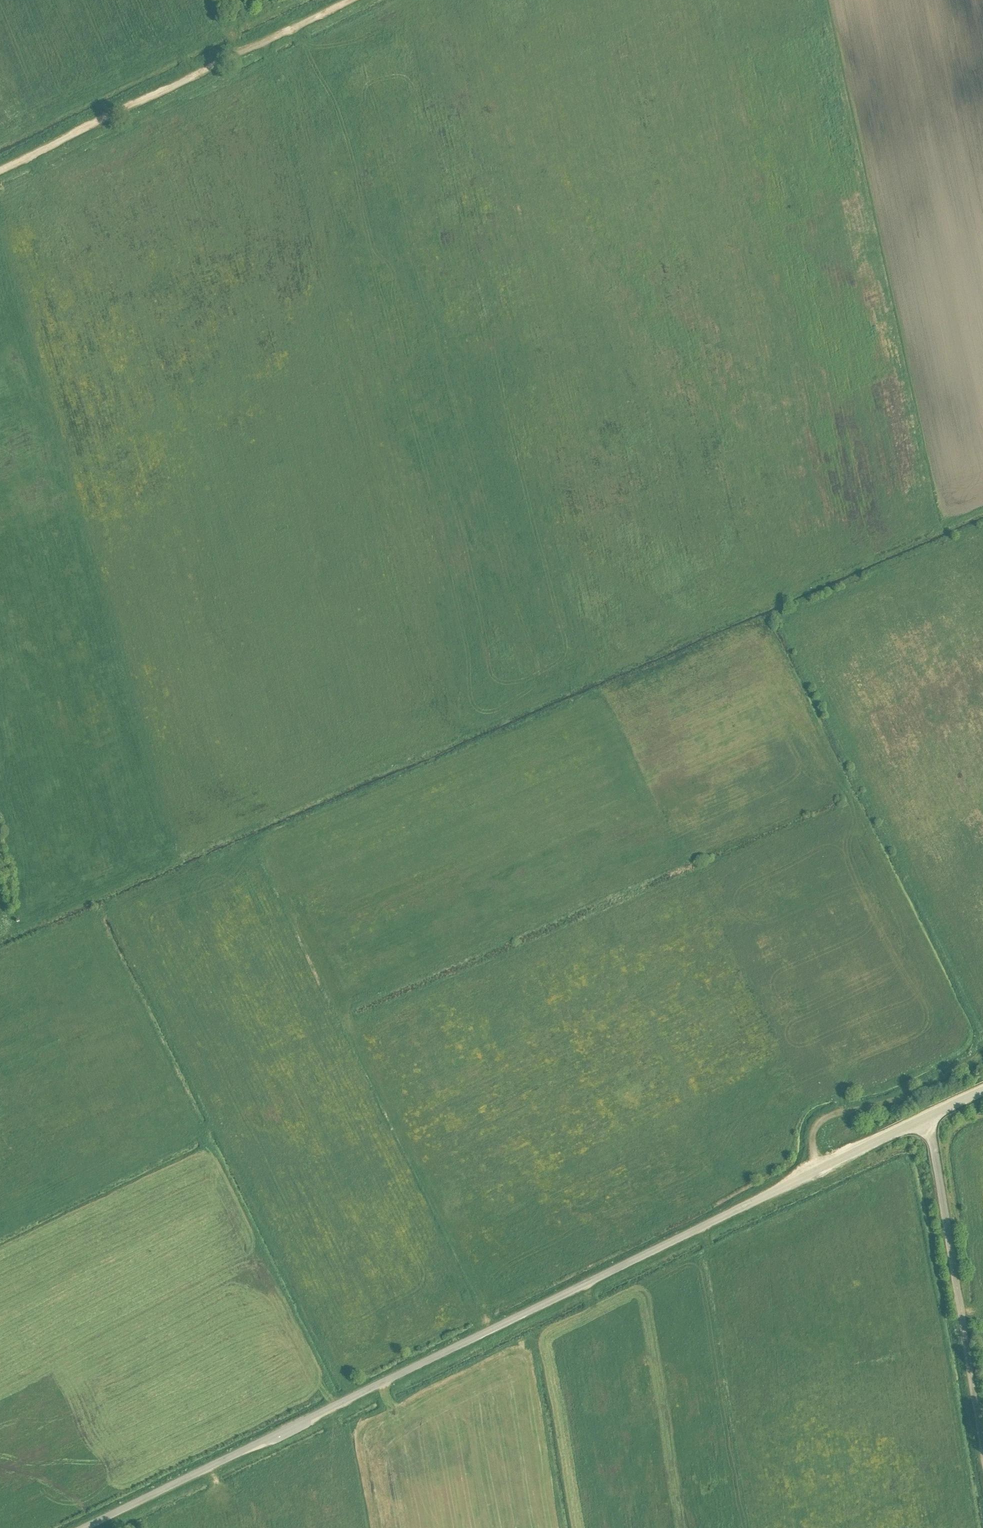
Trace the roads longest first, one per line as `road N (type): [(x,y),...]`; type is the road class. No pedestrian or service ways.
road 1 (unclassified): [(982,1093),(67,1527)]
road 2 (track): [(361,0),(0,174)]
road 3 (track): [(929,1118),(982,1449)]

